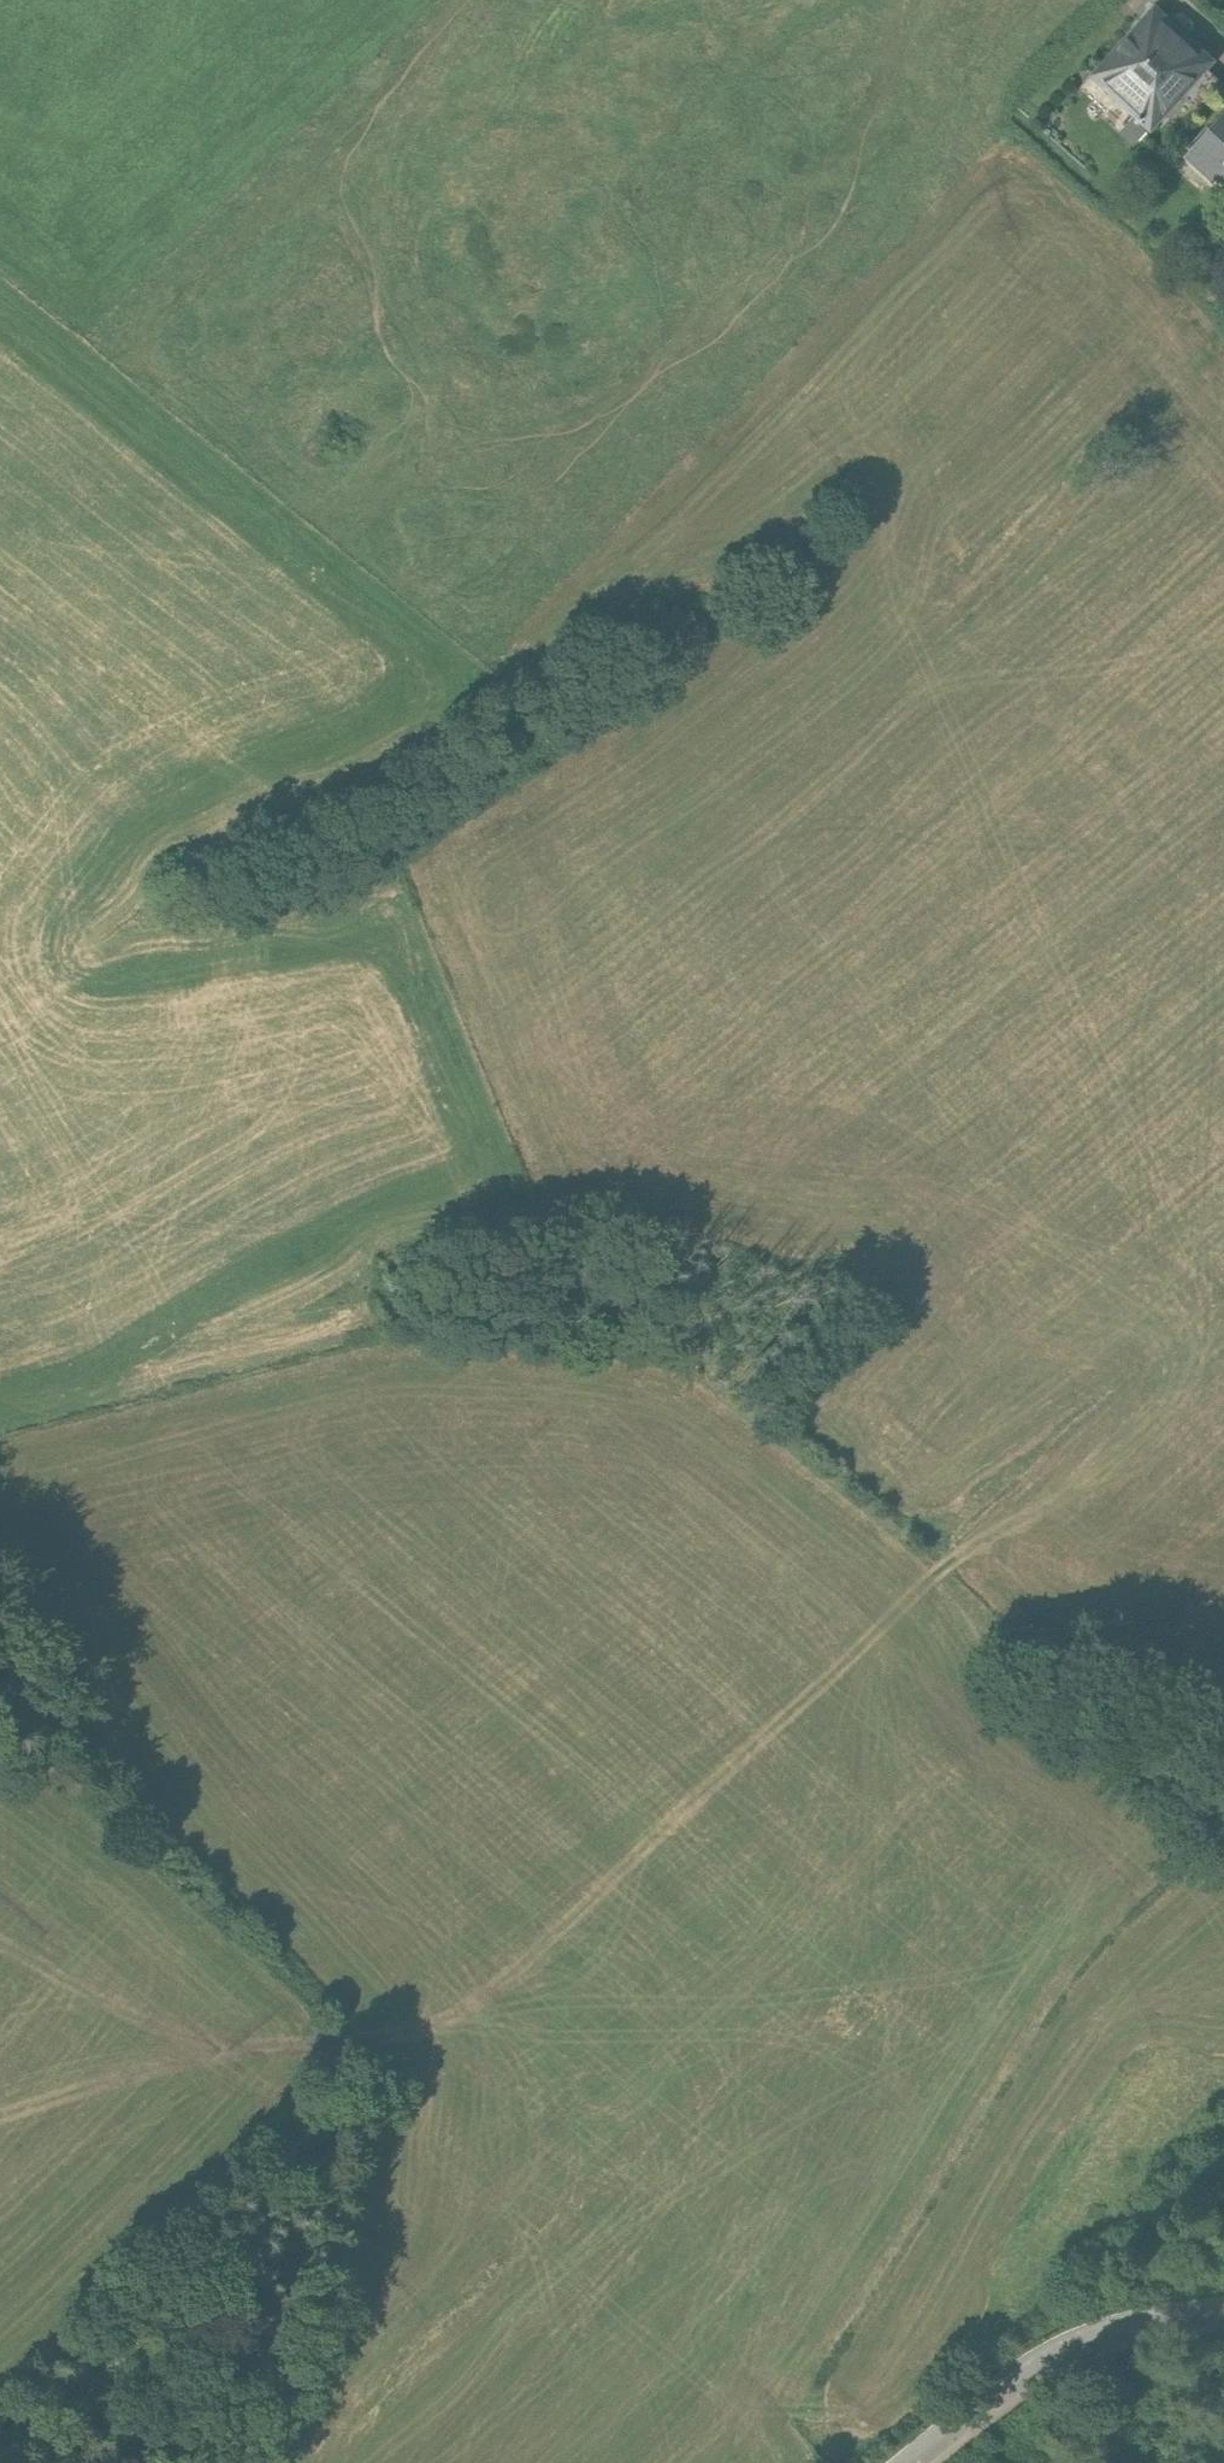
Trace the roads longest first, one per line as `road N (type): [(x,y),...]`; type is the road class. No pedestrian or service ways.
road 1 (tertiary): [(1223,2311),(1098,2334),(1042,2355),(901,2462)]

